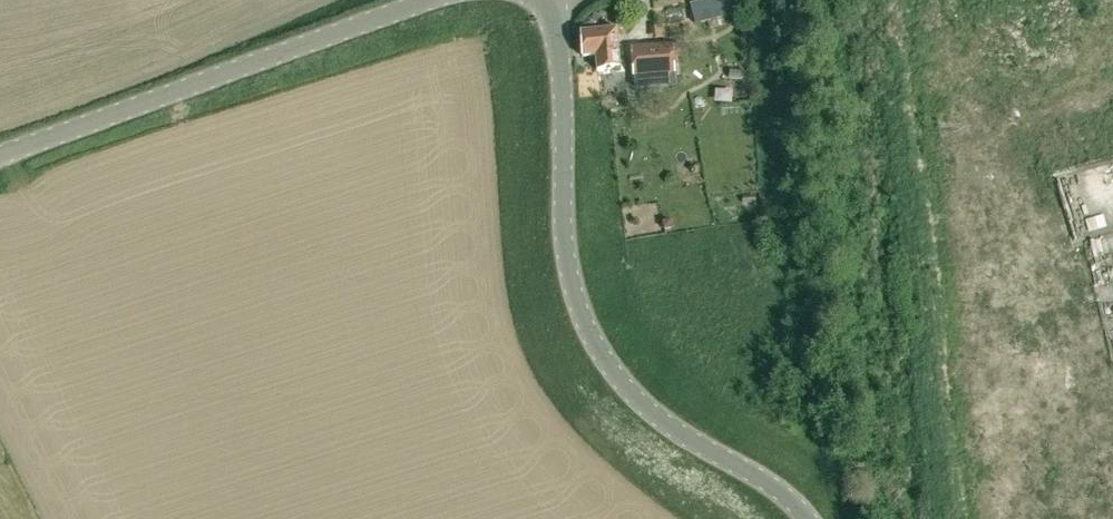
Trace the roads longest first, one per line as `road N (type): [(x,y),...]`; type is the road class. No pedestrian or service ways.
road 1 (tertiary): [(801,518),(625,394),(597,350),(568,270),(561,77),(540,0)]
road 2 (tertiary): [(0,154),(419,0)]

